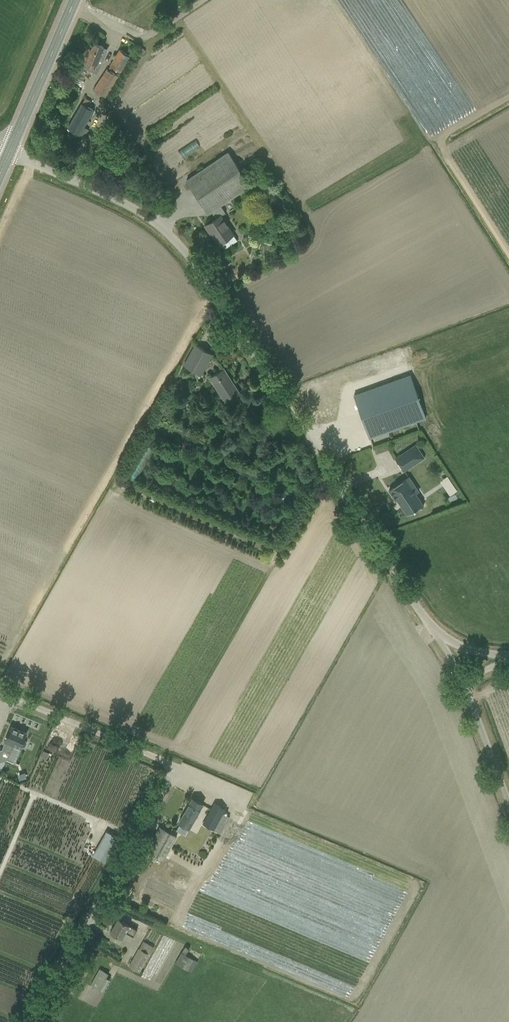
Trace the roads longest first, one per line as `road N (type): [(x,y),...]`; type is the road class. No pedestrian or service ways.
road 1 (unclassified): [(438,634),(158,219),(9,152)]
road 2 (track): [(30,1021),(175,767),(0,692)]
road 3 (primary): [(9,152),(74,0)]
road 4 (track): [(201,0),(135,39),(113,37),(71,7)]
road 5 (unclassified): [(508,803),(464,683)]

